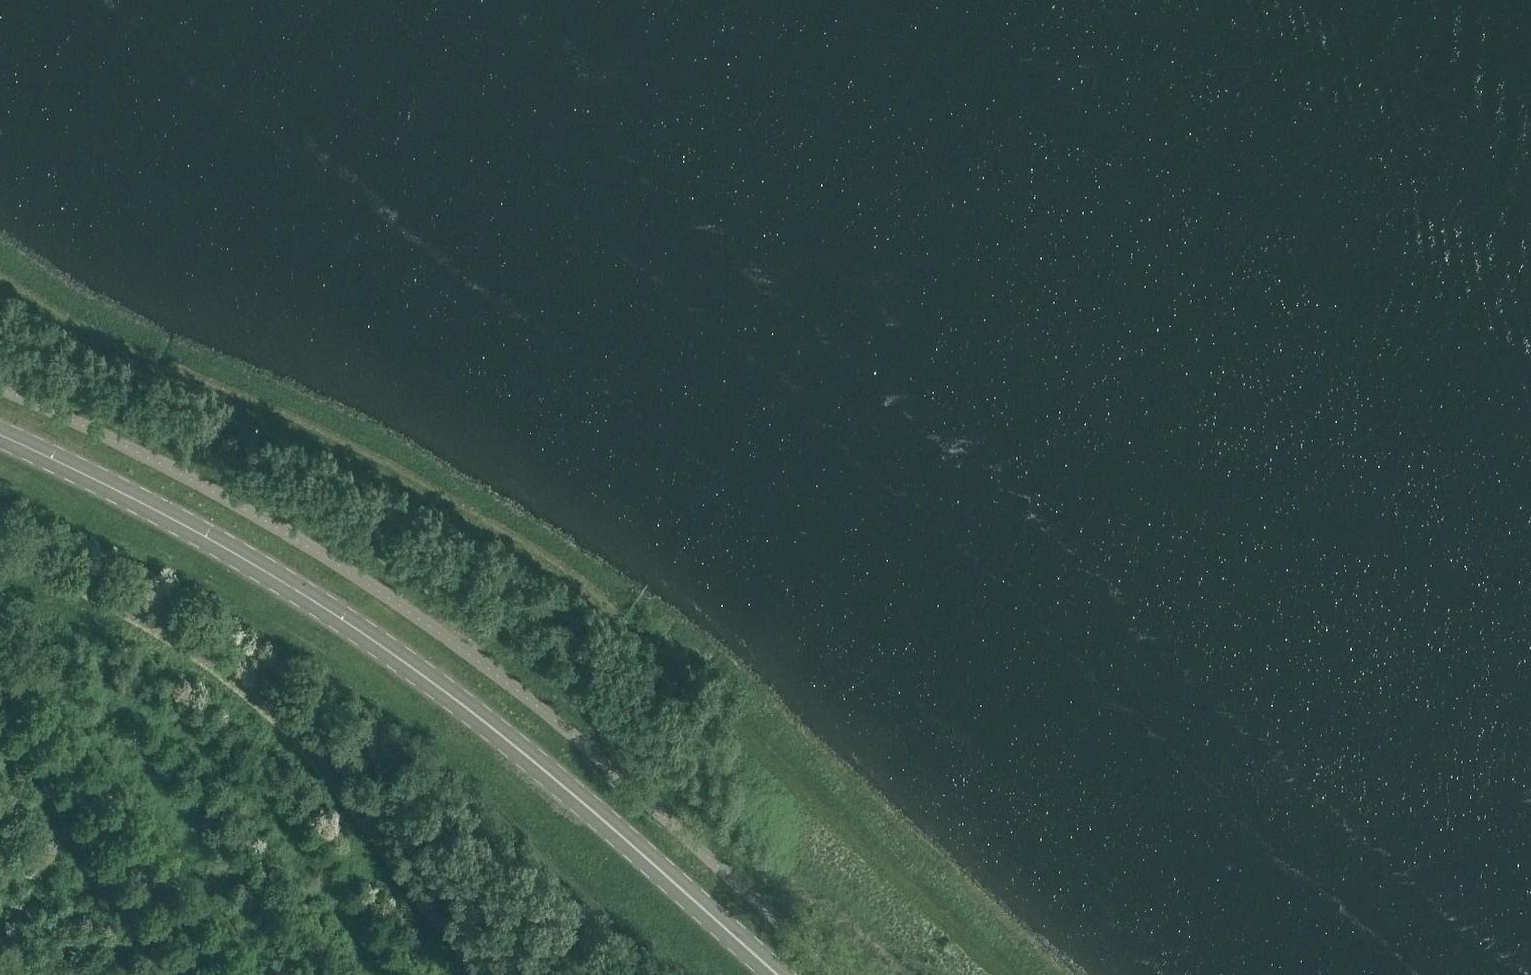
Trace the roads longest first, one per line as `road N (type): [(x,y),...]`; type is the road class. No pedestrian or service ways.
road 1 (primary): [(779,974),(521,750),(375,640),(184,524),(0,433)]
road 2 (tertiary): [(226,974),(100,801),(0,688)]

